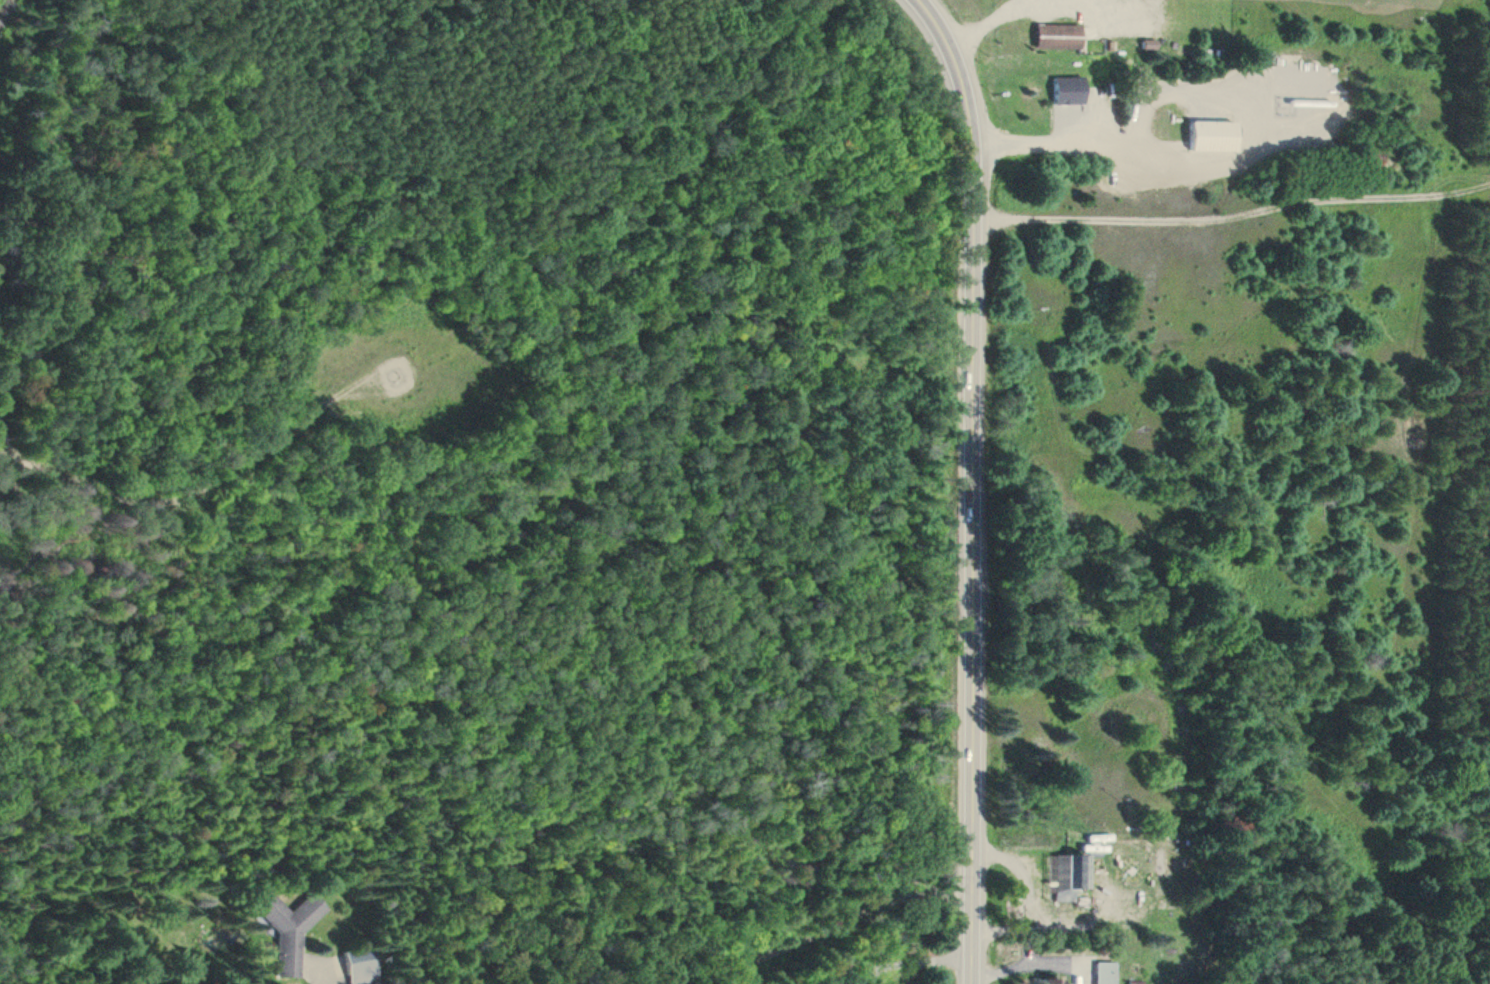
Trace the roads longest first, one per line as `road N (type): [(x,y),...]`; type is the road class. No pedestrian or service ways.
road 1 (secondary): [(971,983),(972,138),(953,60),(919,0)]

